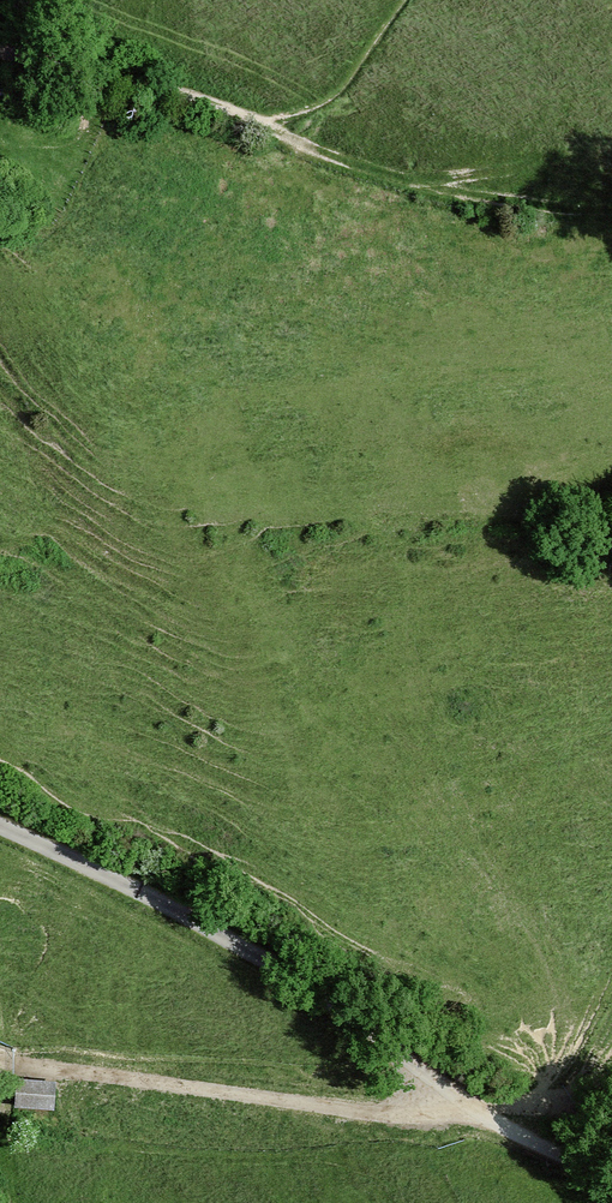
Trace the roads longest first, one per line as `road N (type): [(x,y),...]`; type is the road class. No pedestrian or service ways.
road 1 (track): [(0,827),(210,931),(350,1016),(488,1118),(611,1174)]
road 2 (track): [(460,1100),(391,1113),(0,1060)]
road 3 (track): [(611,210),(462,196),(346,161),(273,128)]
road 4 (track): [(273,128),(189,93),(0,49)]

